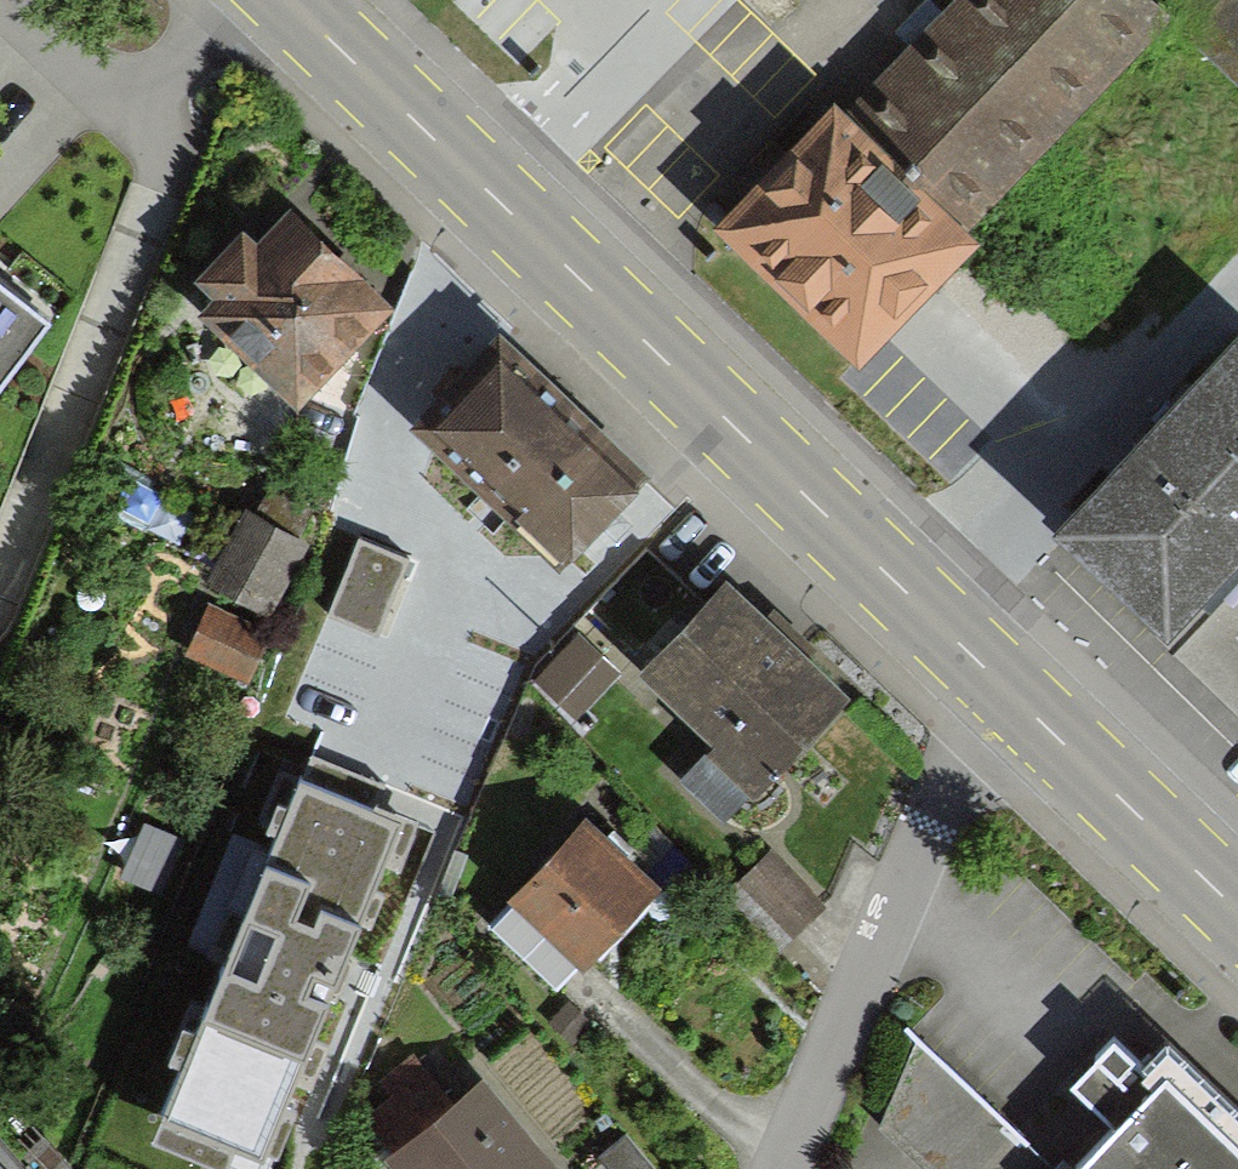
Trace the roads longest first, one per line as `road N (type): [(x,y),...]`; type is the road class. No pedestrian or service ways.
road 1 (primary): [(992,693),(296,0)]
road 2 (residential): [(992,693),(778,1168)]
road 3 (primary): [(1237,927),(992,693)]

